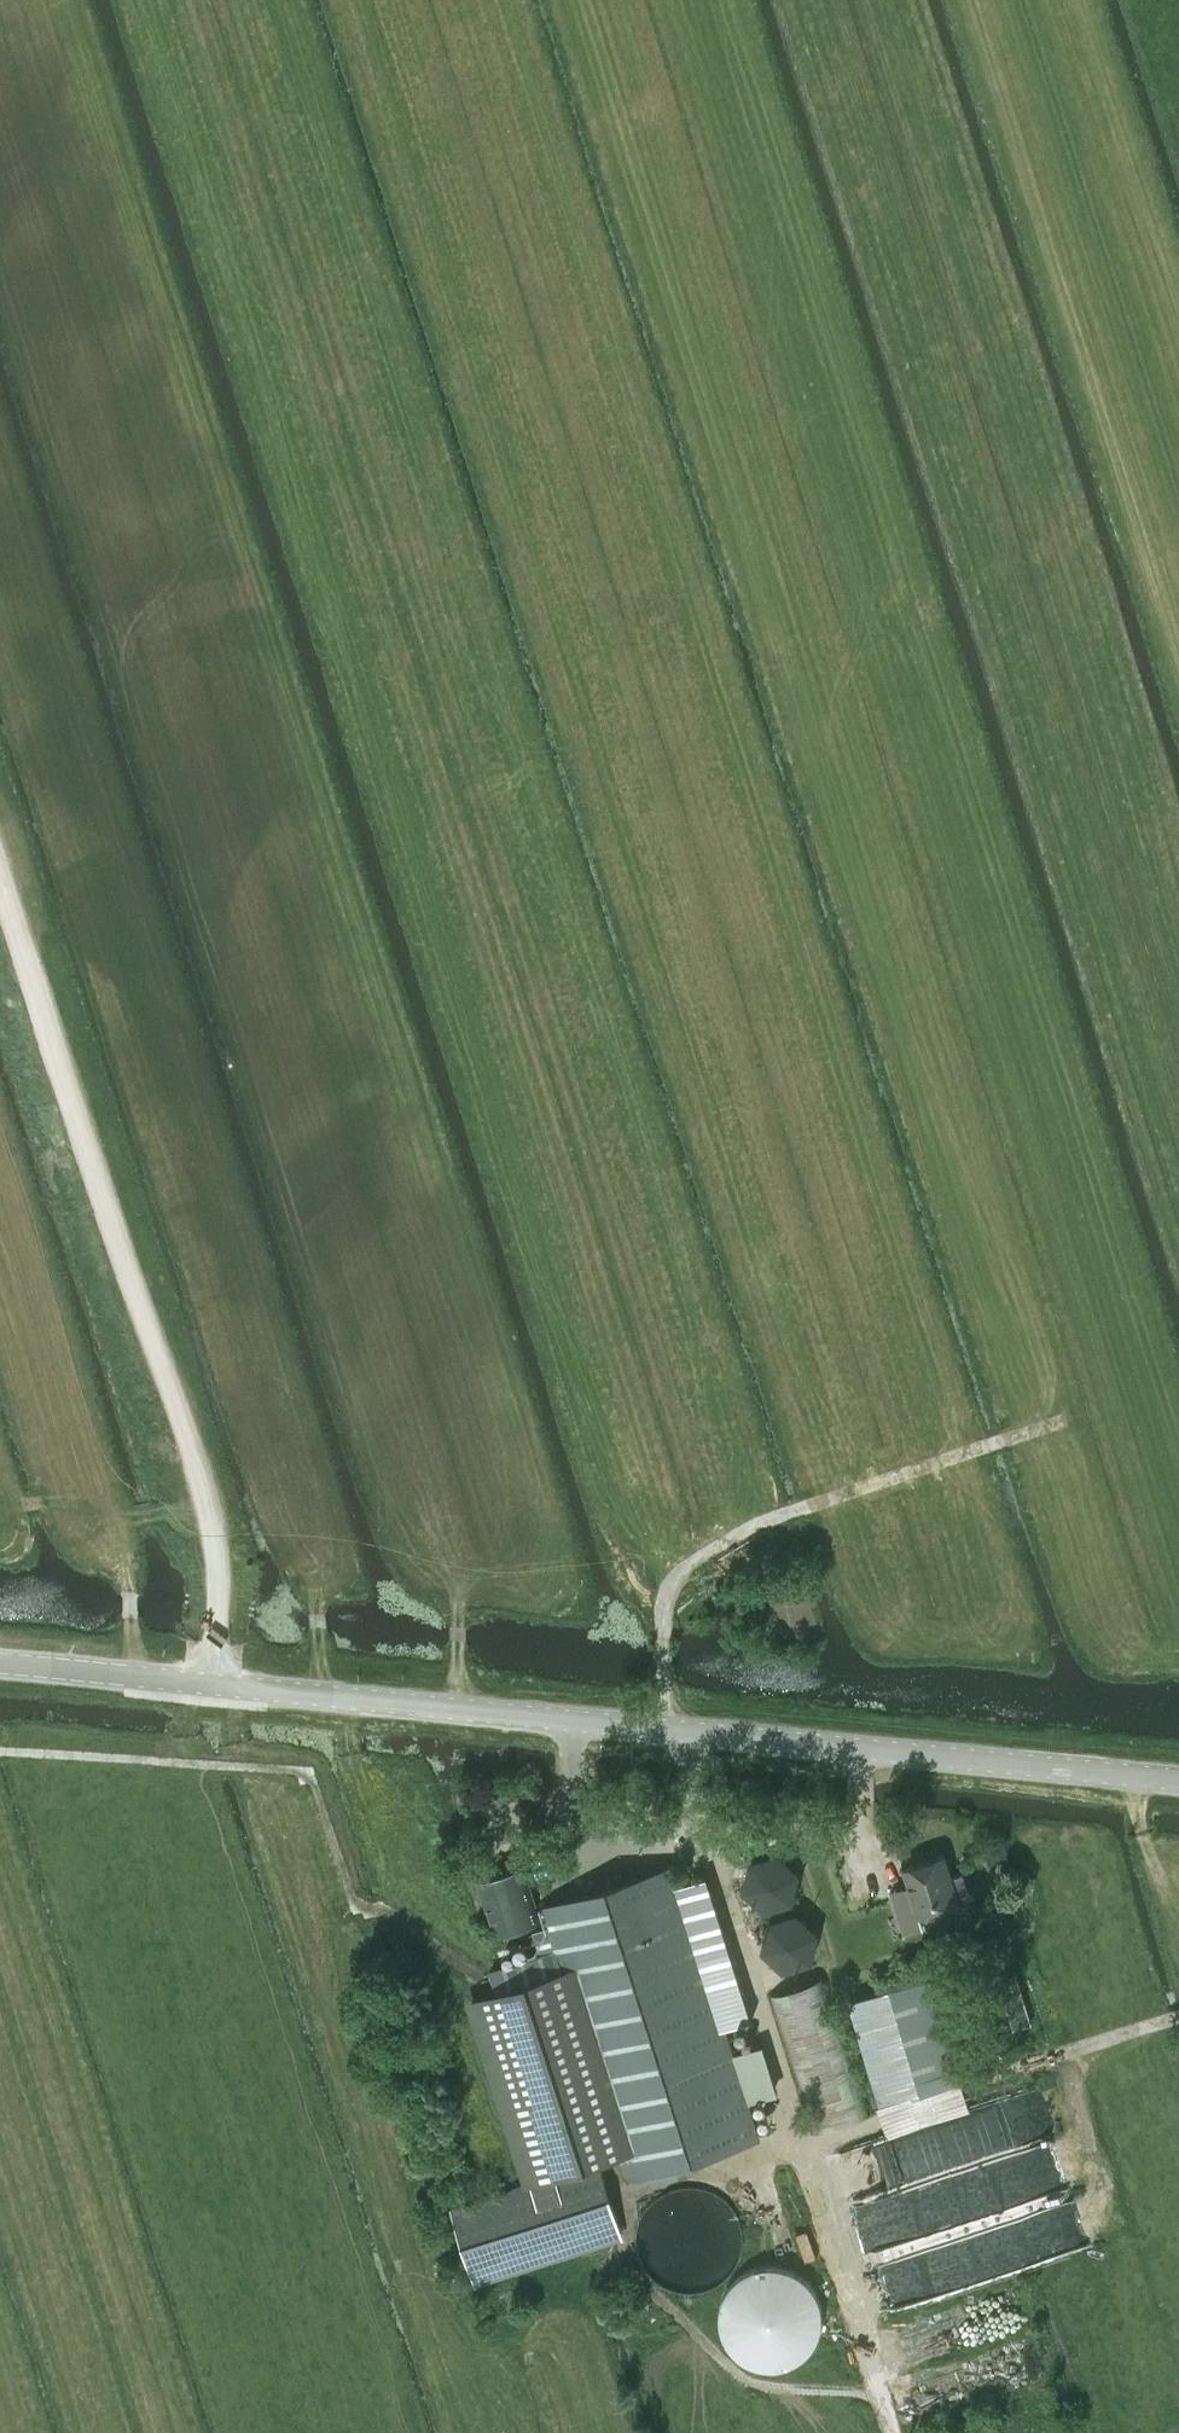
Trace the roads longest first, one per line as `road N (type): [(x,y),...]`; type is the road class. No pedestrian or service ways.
road 1 (unclassified): [(0,1673),(211,1686),(1178,1781)]

